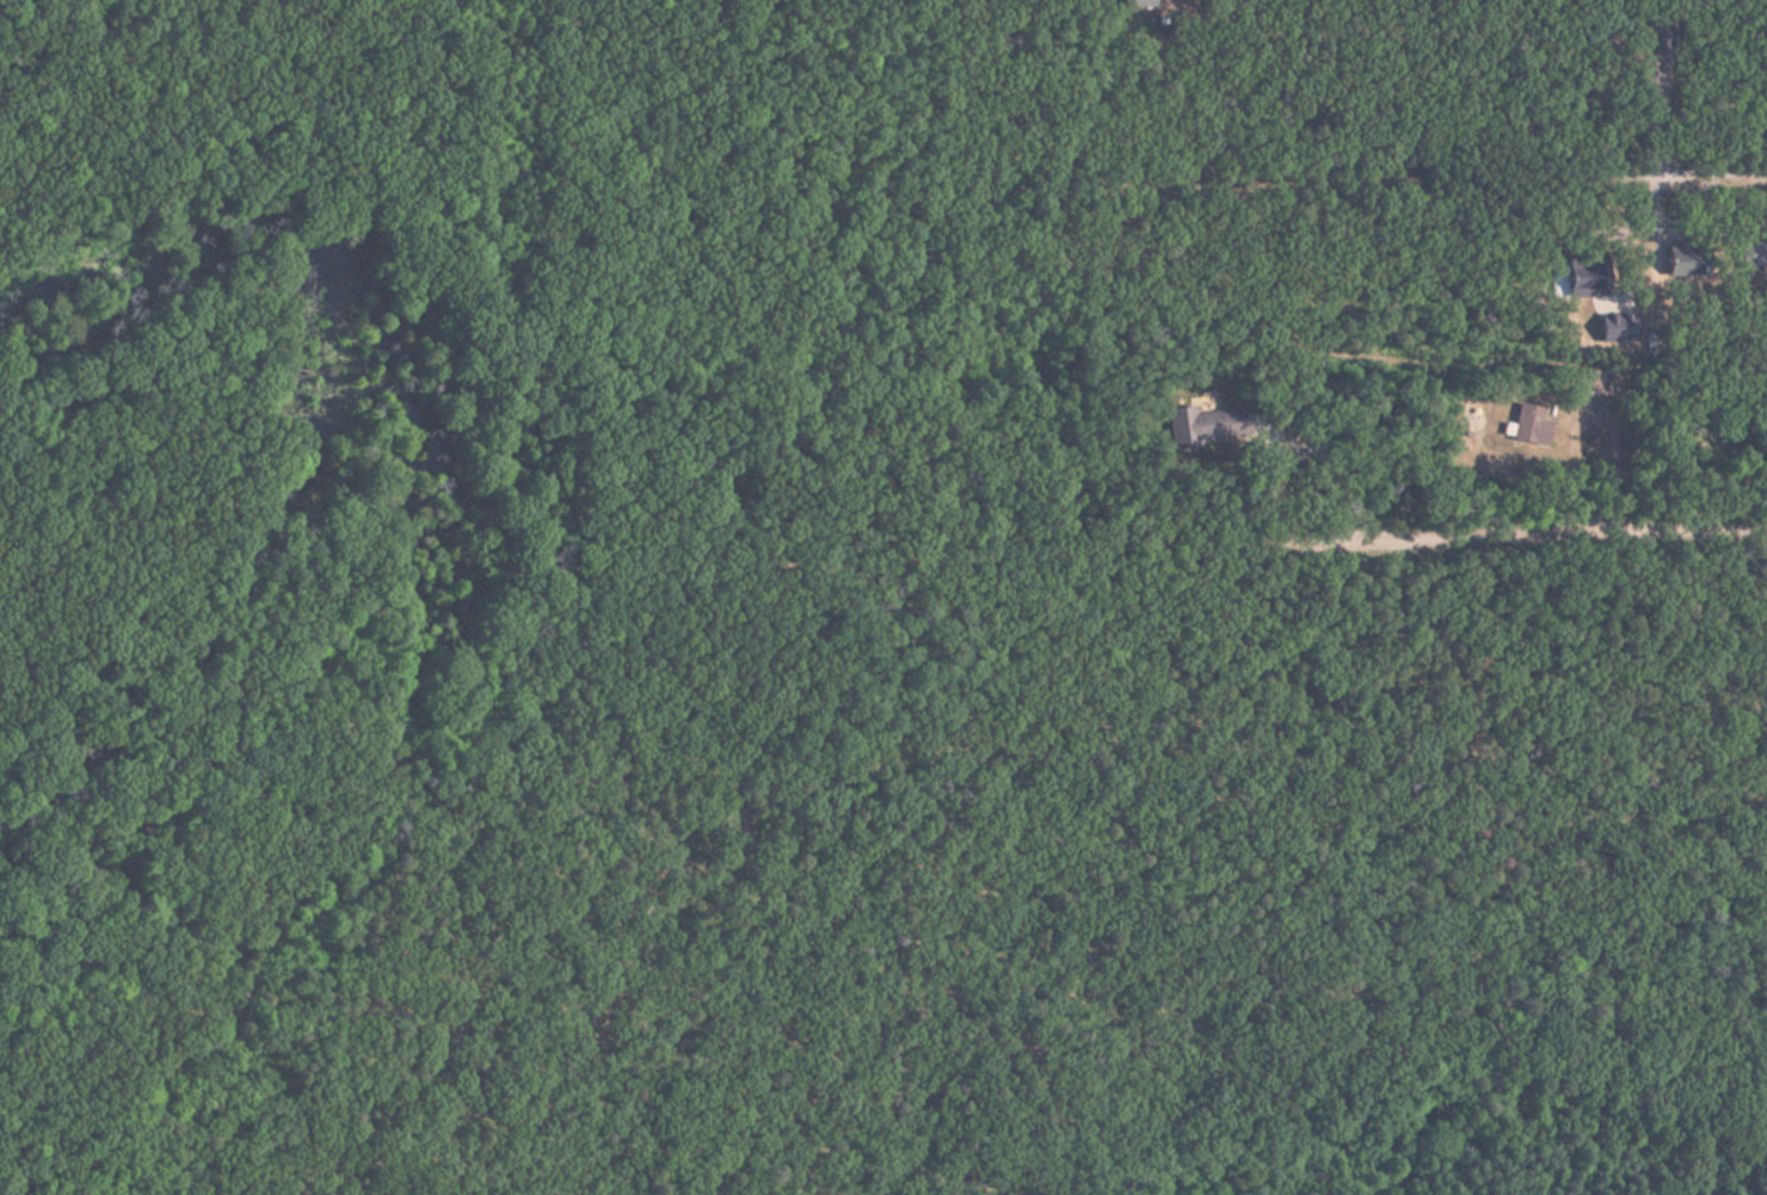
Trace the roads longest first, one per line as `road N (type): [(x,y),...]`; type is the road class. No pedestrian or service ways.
road 1 (residential): [(47,1194),(373,776),(529,603),(610,575),(704,568),(1110,563)]
road 2 (residential): [(1110,563),(1766,537)]
road 3 (residential): [(780,276),(1078,212)]
road 4 (residential): [(743,316),(780,276),(746,258),(715,258),(692,276),(710,321),(743,316)]

